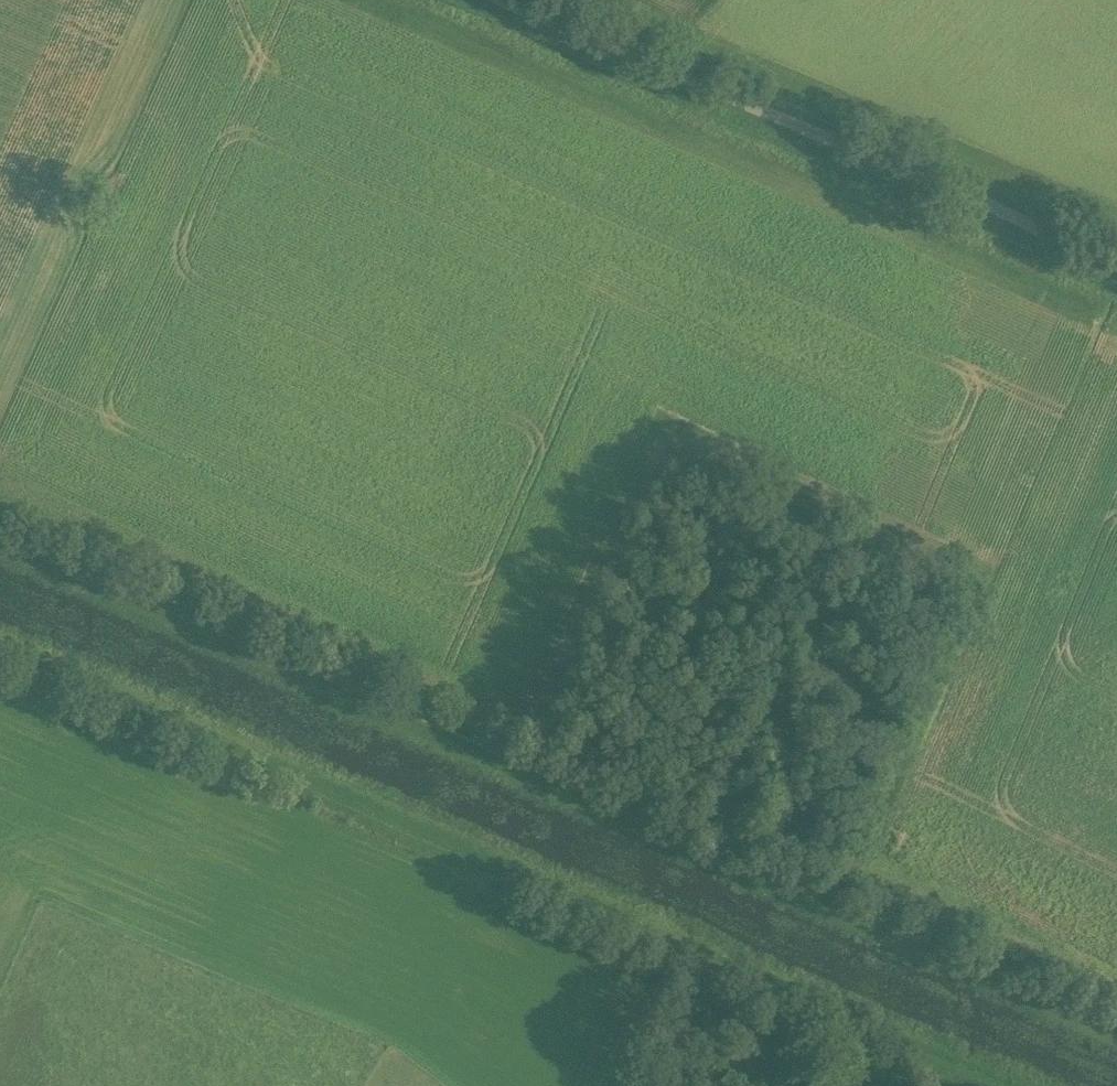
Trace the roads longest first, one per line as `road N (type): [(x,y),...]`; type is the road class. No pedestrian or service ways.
road 1 (unclassified): [(1116,262),(502,0)]

